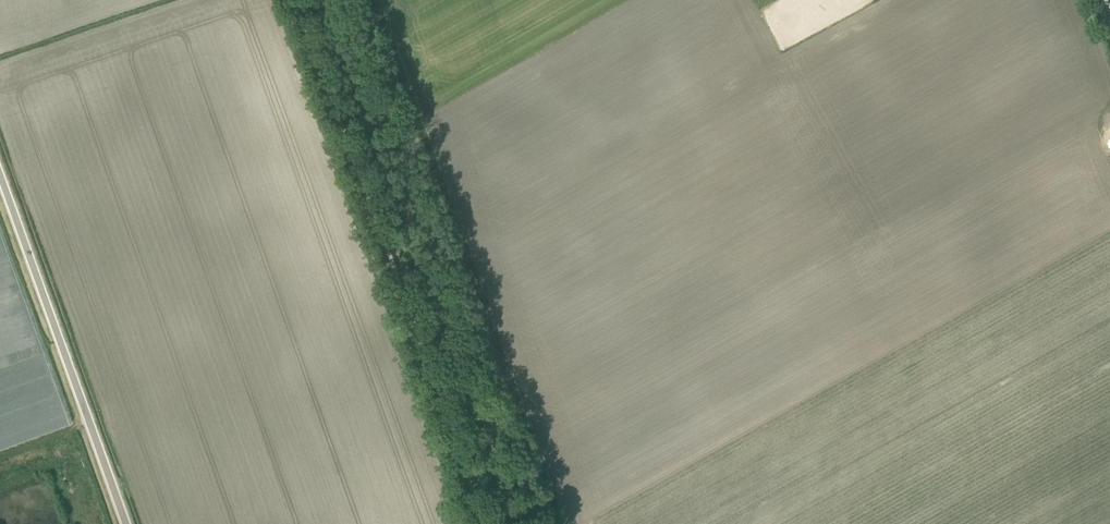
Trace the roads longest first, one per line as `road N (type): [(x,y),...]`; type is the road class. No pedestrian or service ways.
road 1 (unclassified): [(120,523),(0,178)]

